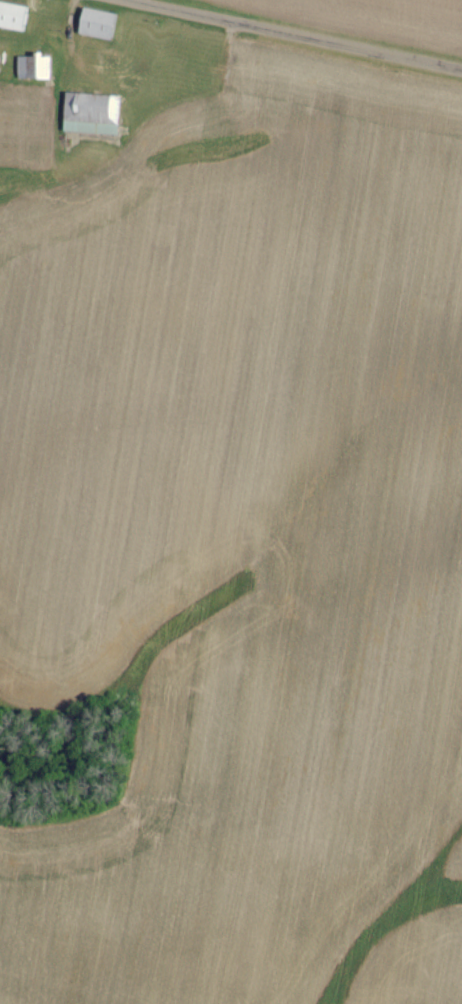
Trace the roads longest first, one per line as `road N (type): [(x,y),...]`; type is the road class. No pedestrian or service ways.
road 1 (residential): [(138,0),(461,68)]

